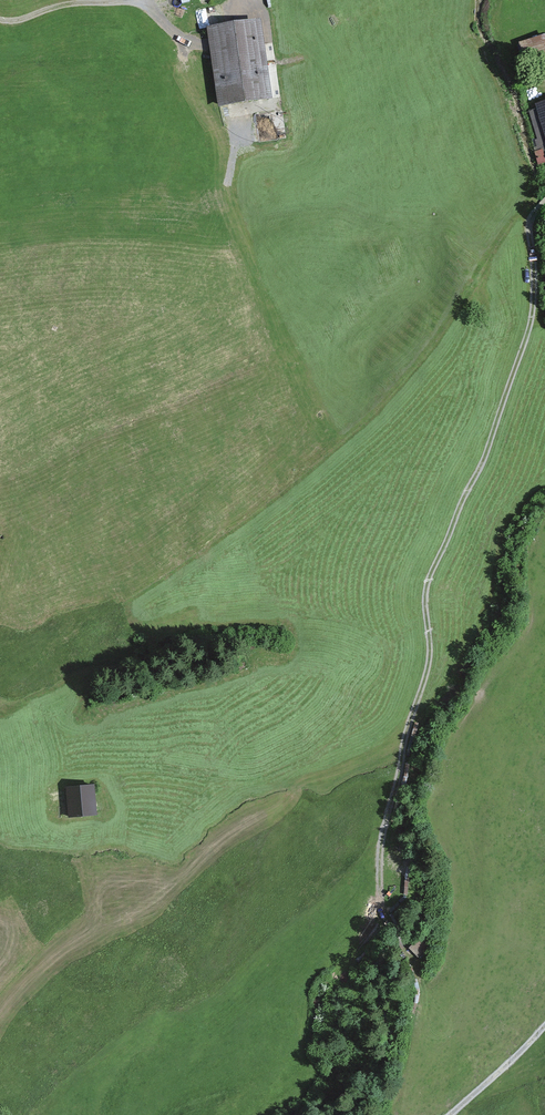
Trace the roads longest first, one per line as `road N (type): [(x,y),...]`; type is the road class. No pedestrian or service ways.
road 1 (track): [(377,914),(378,851),(430,659),(425,588),(484,457),(530,322),(528,222),(544,199)]
road 2 (track): [(0,18),(142,0)]
road 3 (track): [(460,1114),(544,1024)]

